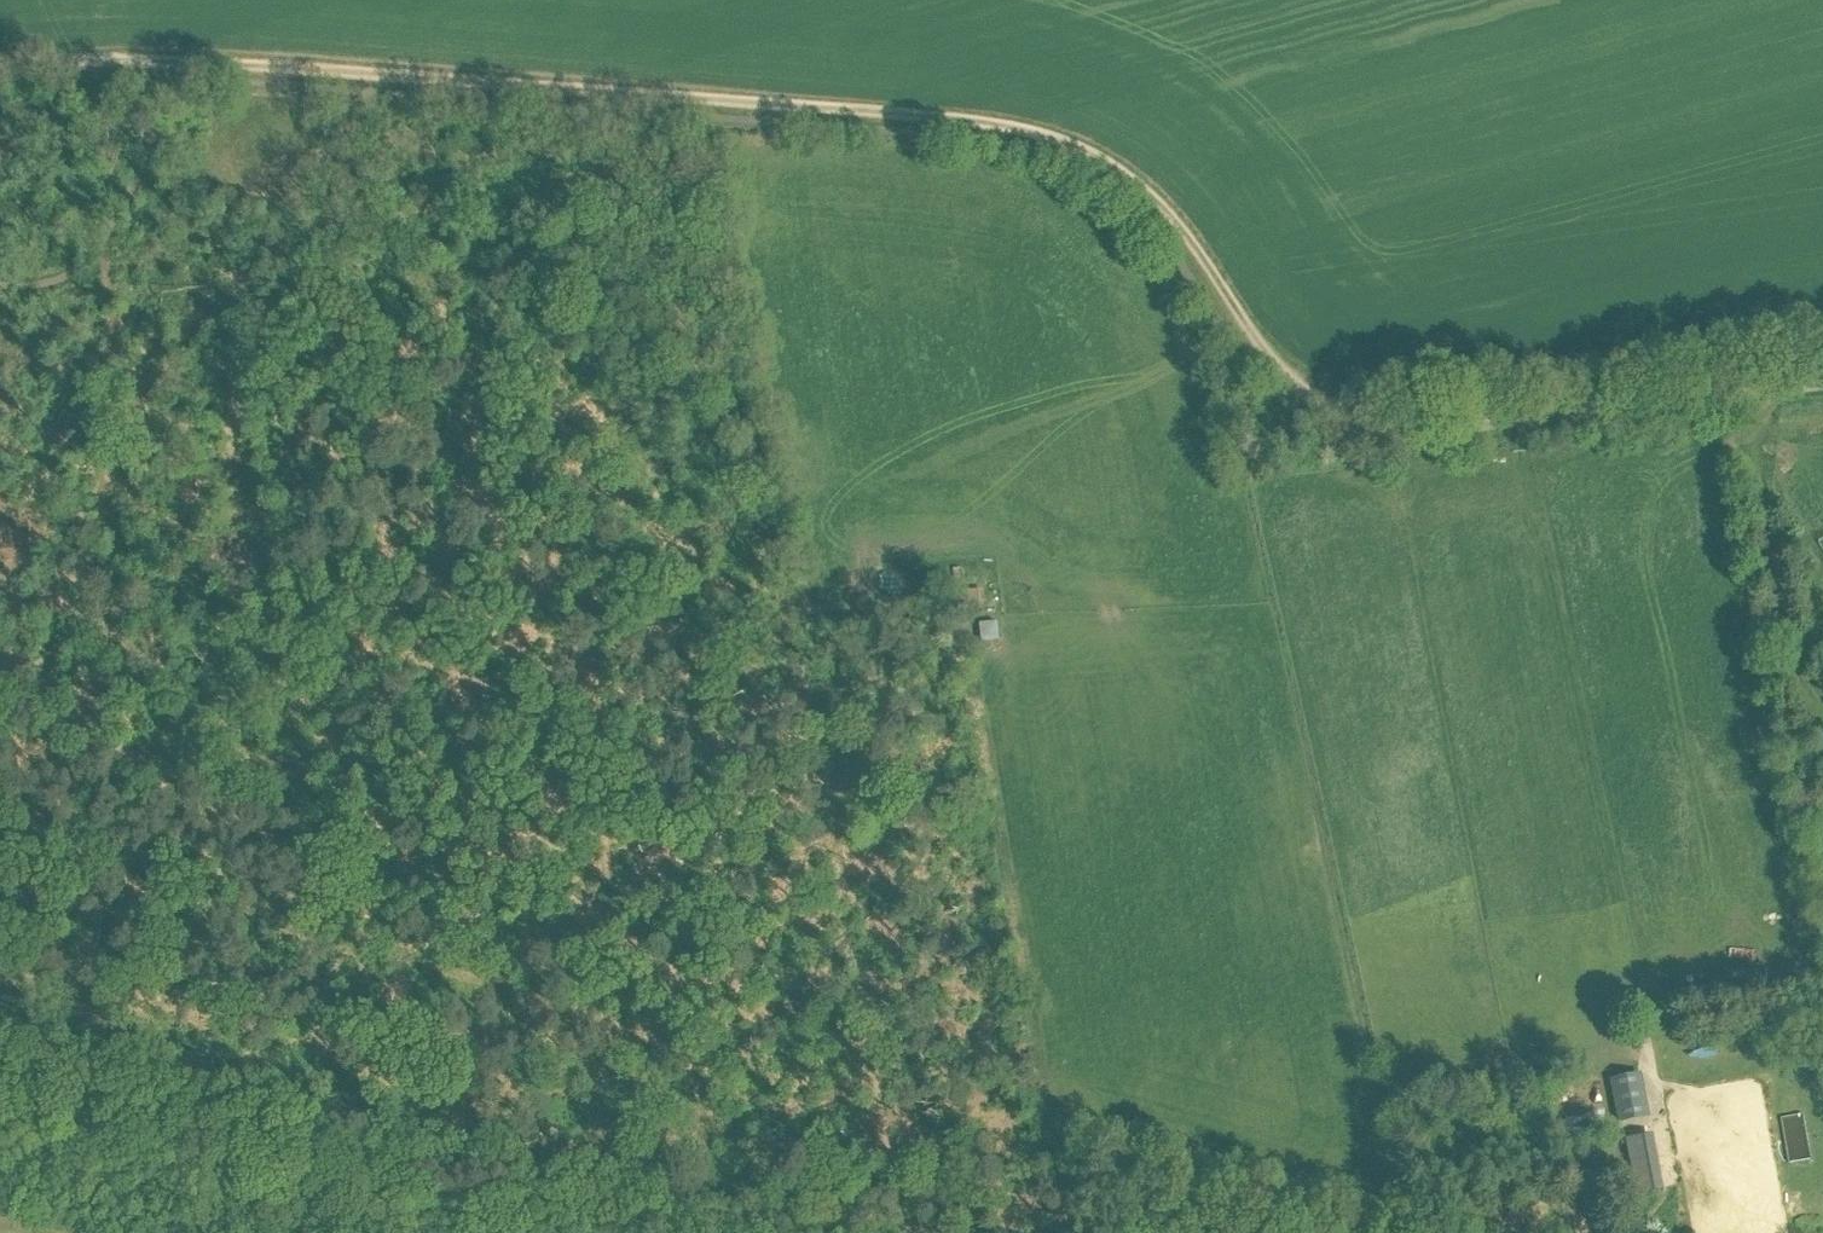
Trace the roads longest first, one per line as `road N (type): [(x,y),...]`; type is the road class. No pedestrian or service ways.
road 1 (track): [(0,69),(209,62),(978,123),(1040,136),(1129,180),(1188,241),(1264,361),(1320,406),(1383,432)]
road 2 (unclassified): [(1383,432),(1414,435),(1822,384)]

